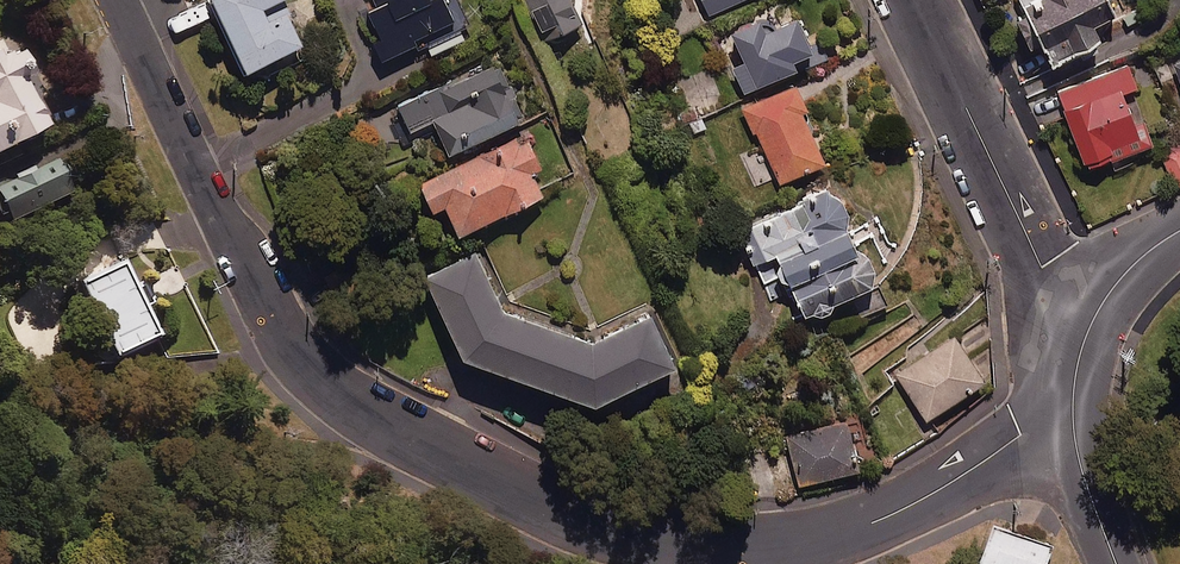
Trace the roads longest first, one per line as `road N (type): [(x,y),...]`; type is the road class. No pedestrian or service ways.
road 1 (residential): [(1073,372),(950,493),(836,534),(755,541),(615,523),(546,500),(388,423),(306,360),(265,301),(119,0)]
road 2 (residential): [(916,0),(1081,340)]
road 3 (unclassified): [(1073,372),(1078,433),(1117,563)]
road 4 (unclassified): [(1179,227),(1127,266),(1081,340)]

